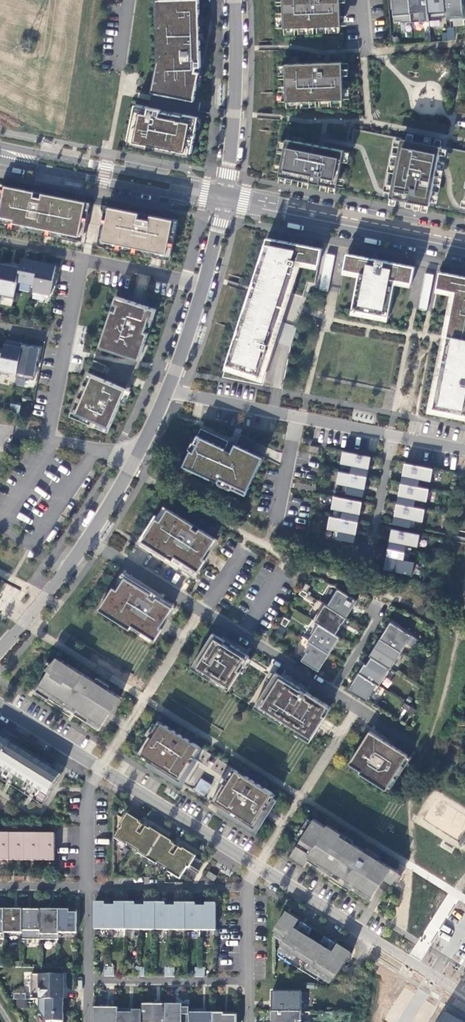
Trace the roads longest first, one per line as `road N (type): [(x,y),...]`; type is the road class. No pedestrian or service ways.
road 1 (secondary): [(224,196),(464,243)]
road 2 (residential): [(261,866),(464,996)]
road 3 (secondary): [(224,196),(0,149)]
road 4 (secondary): [(0,156),(197,199),(224,196)]
road 5 (residential): [(234,0),(235,96),(224,196)]
road 6 (residential): [(65,339),(46,438),(137,458)]
road 7 (residential): [(102,770),(261,866)]
road 8 (residential): [(250,981),(87,979)]
road 9 (residential): [(247,887),(87,885)]
road 10 (residential): [(364,588),(394,435)]
road 11 (residential): [(202,611),(331,692)]
road 12 (residential): [(87,539),(202,611)]
road 13 (residential): [(296,415),(169,390)]
road 14 (residential): [(204,283),(82,257)]
road 15 (residential): [(0,704),(102,770)]

